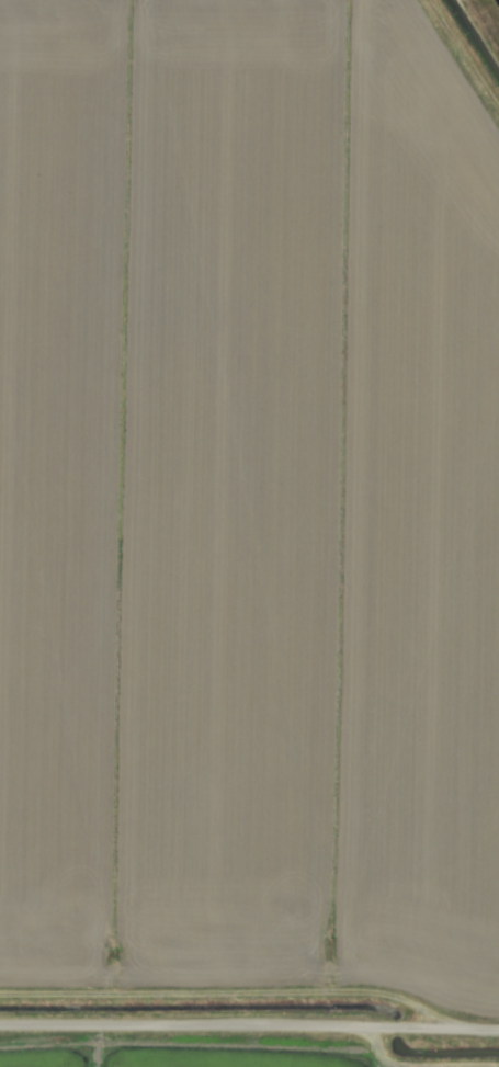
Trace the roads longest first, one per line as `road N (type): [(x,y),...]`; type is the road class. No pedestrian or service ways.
road 1 (track): [(0,1026),(498,1033)]

